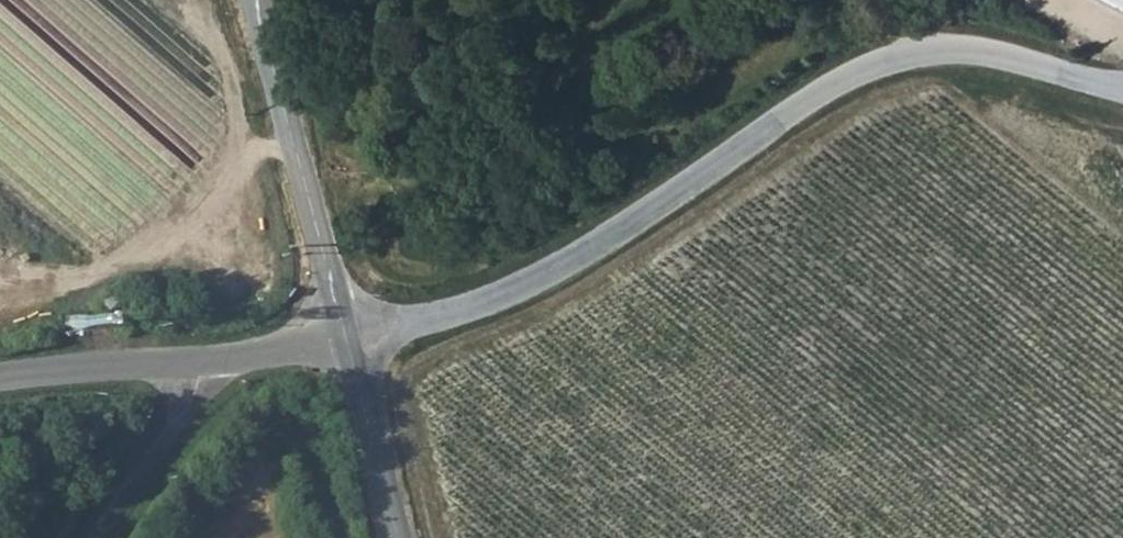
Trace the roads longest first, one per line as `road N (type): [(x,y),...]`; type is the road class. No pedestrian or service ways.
road 1 (unclassified): [(344,338),(455,315),(528,286),(837,83),(886,64),(940,53),(1015,61),(1122,90)]
road 2 (tertiary): [(255,0),(344,338)]
road 3 (residential): [(94,537),(151,451),(205,389),(214,359)]
road 4 (unclassified): [(0,380),(214,359)]
road 5 (tertiary): [(344,338),(398,537)]
road 6 (unclassified): [(214,359),(344,338)]

